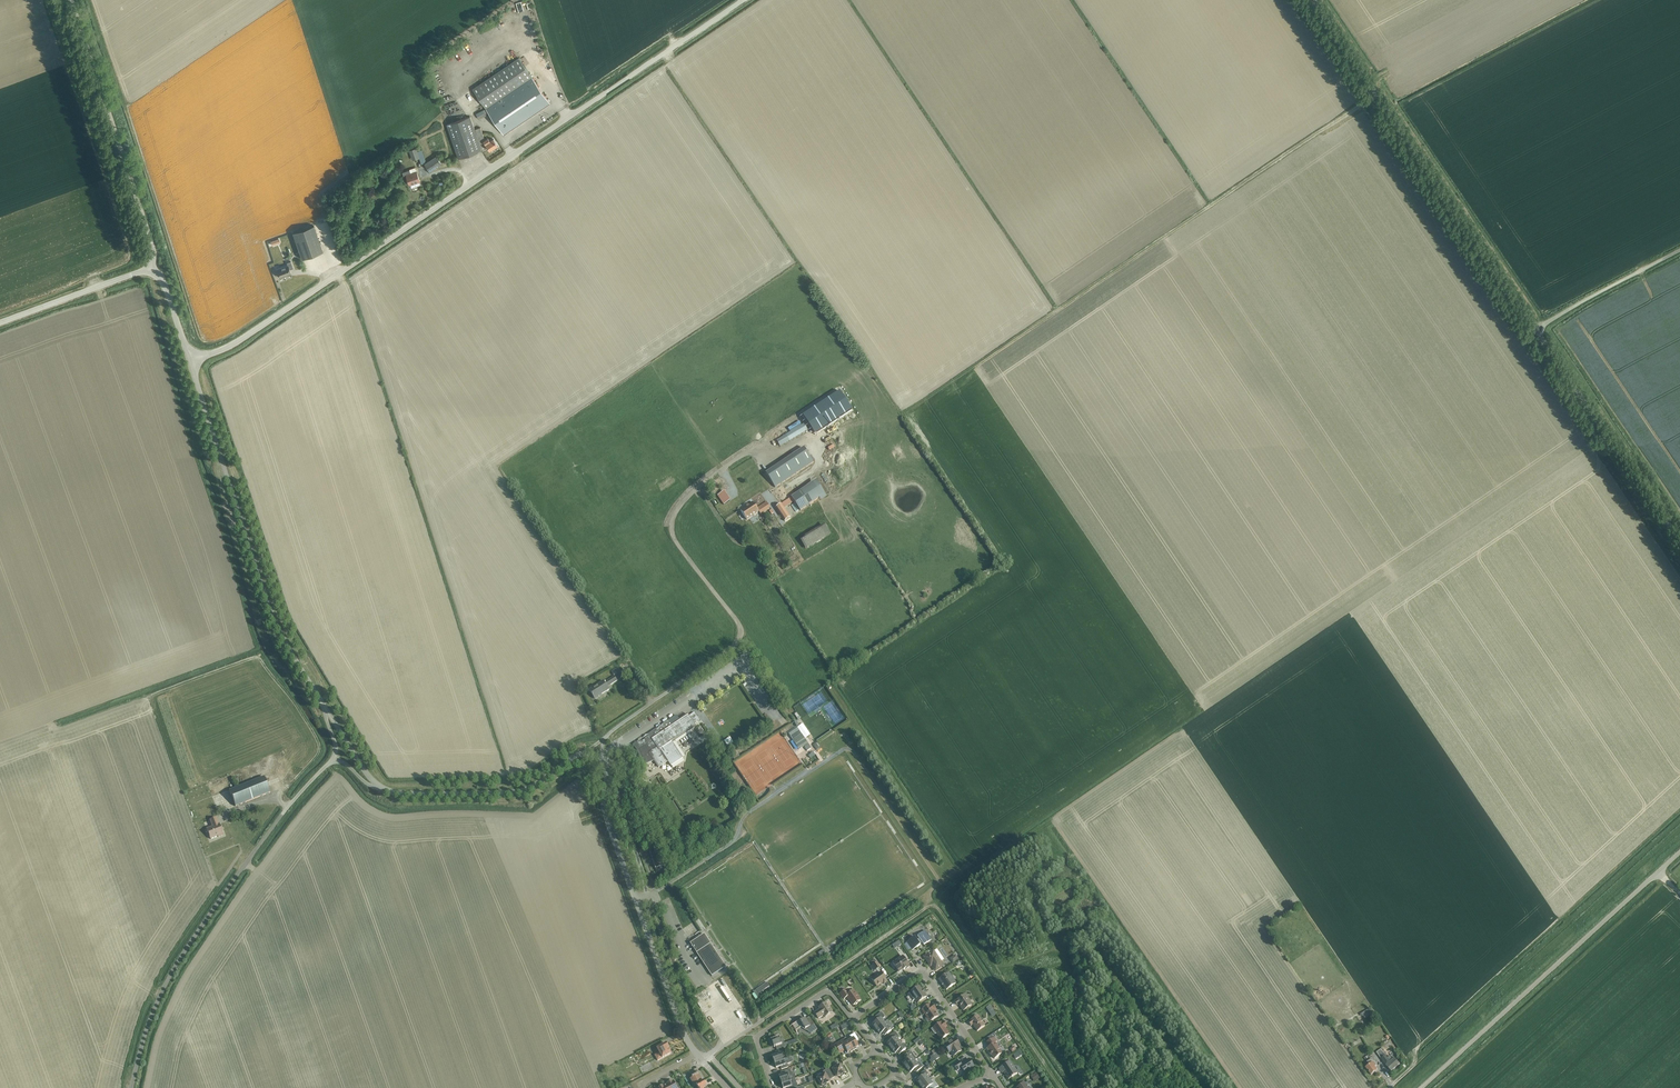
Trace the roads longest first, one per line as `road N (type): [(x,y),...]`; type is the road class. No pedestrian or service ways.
road 1 (tertiary): [(743,0),(237,342),(190,361)]
road 2 (tertiary): [(697,1055),(607,816),(601,758),(576,756),(514,793),(382,788)]
road 3 (track): [(1061,1087),(933,906),(765,1019)]
road 4 (unclassified): [(1535,329),(1315,0)]
road 5 (track): [(1389,1087),(1679,820)]
road 6 (tertiary): [(325,707),(272,616),(190,361)]
road 7 (unclassified): [(1419,1087),(1679,851)]
road 8 (track): [(132,1087),(166,984),(281,815)]
road 9 (unclassified): [(153,268),(152,243),(71,0)]
road 10 (unclassified): [(1679,546),(1535,329)]
road 11 (residential): [(773,1087),(756,1038),(823,993),(853,1019)]
road 12 (unclassified): [(1535,329),(1679,250)]
road 13 (tertiary): [(0,323),(153,268)]
road 14 (residential): [(993,1075),(923,971)]

